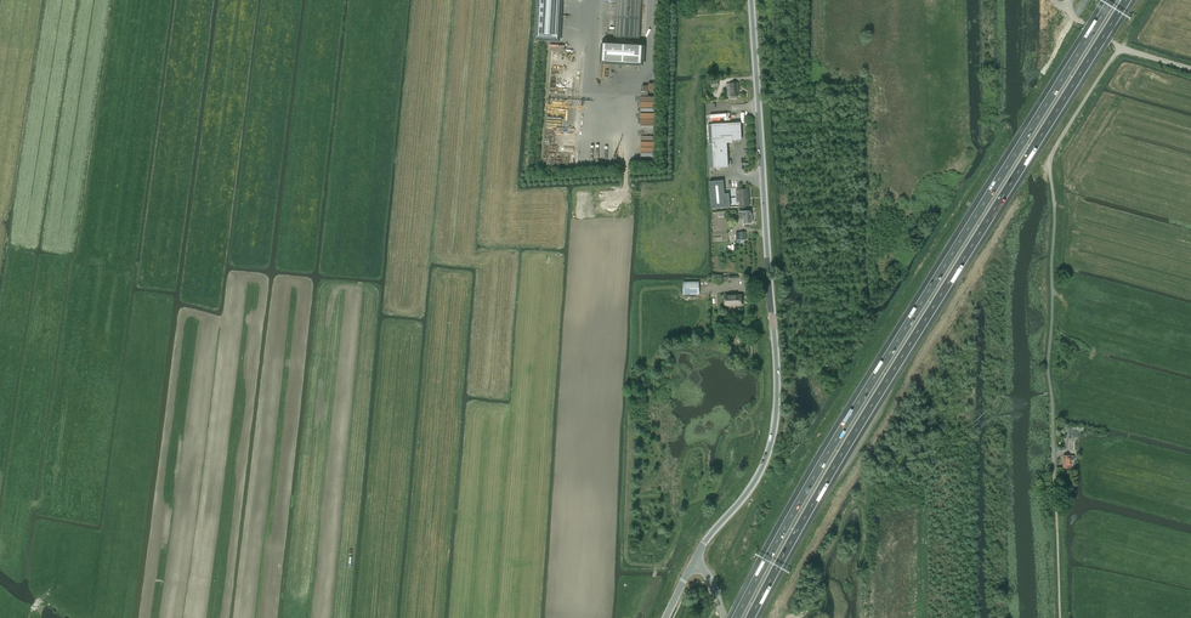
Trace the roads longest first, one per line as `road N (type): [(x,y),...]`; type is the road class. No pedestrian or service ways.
road 1 (motorway): [(1112,0),(835,441),(736,617)]
road 2 (motorway): [(750,617),(846,447),(1126,0)]
road 3 (tertiary): [(694,562),(764,466),(777,407),(752,0)]
road 4 (unclassified): [(1054,461),(1052,184)]
road 5 (unclassified): [(1052,184),(1137,53)]
road 6 (unclassified): [(1052,184),(1057,144),(1120,47)]

